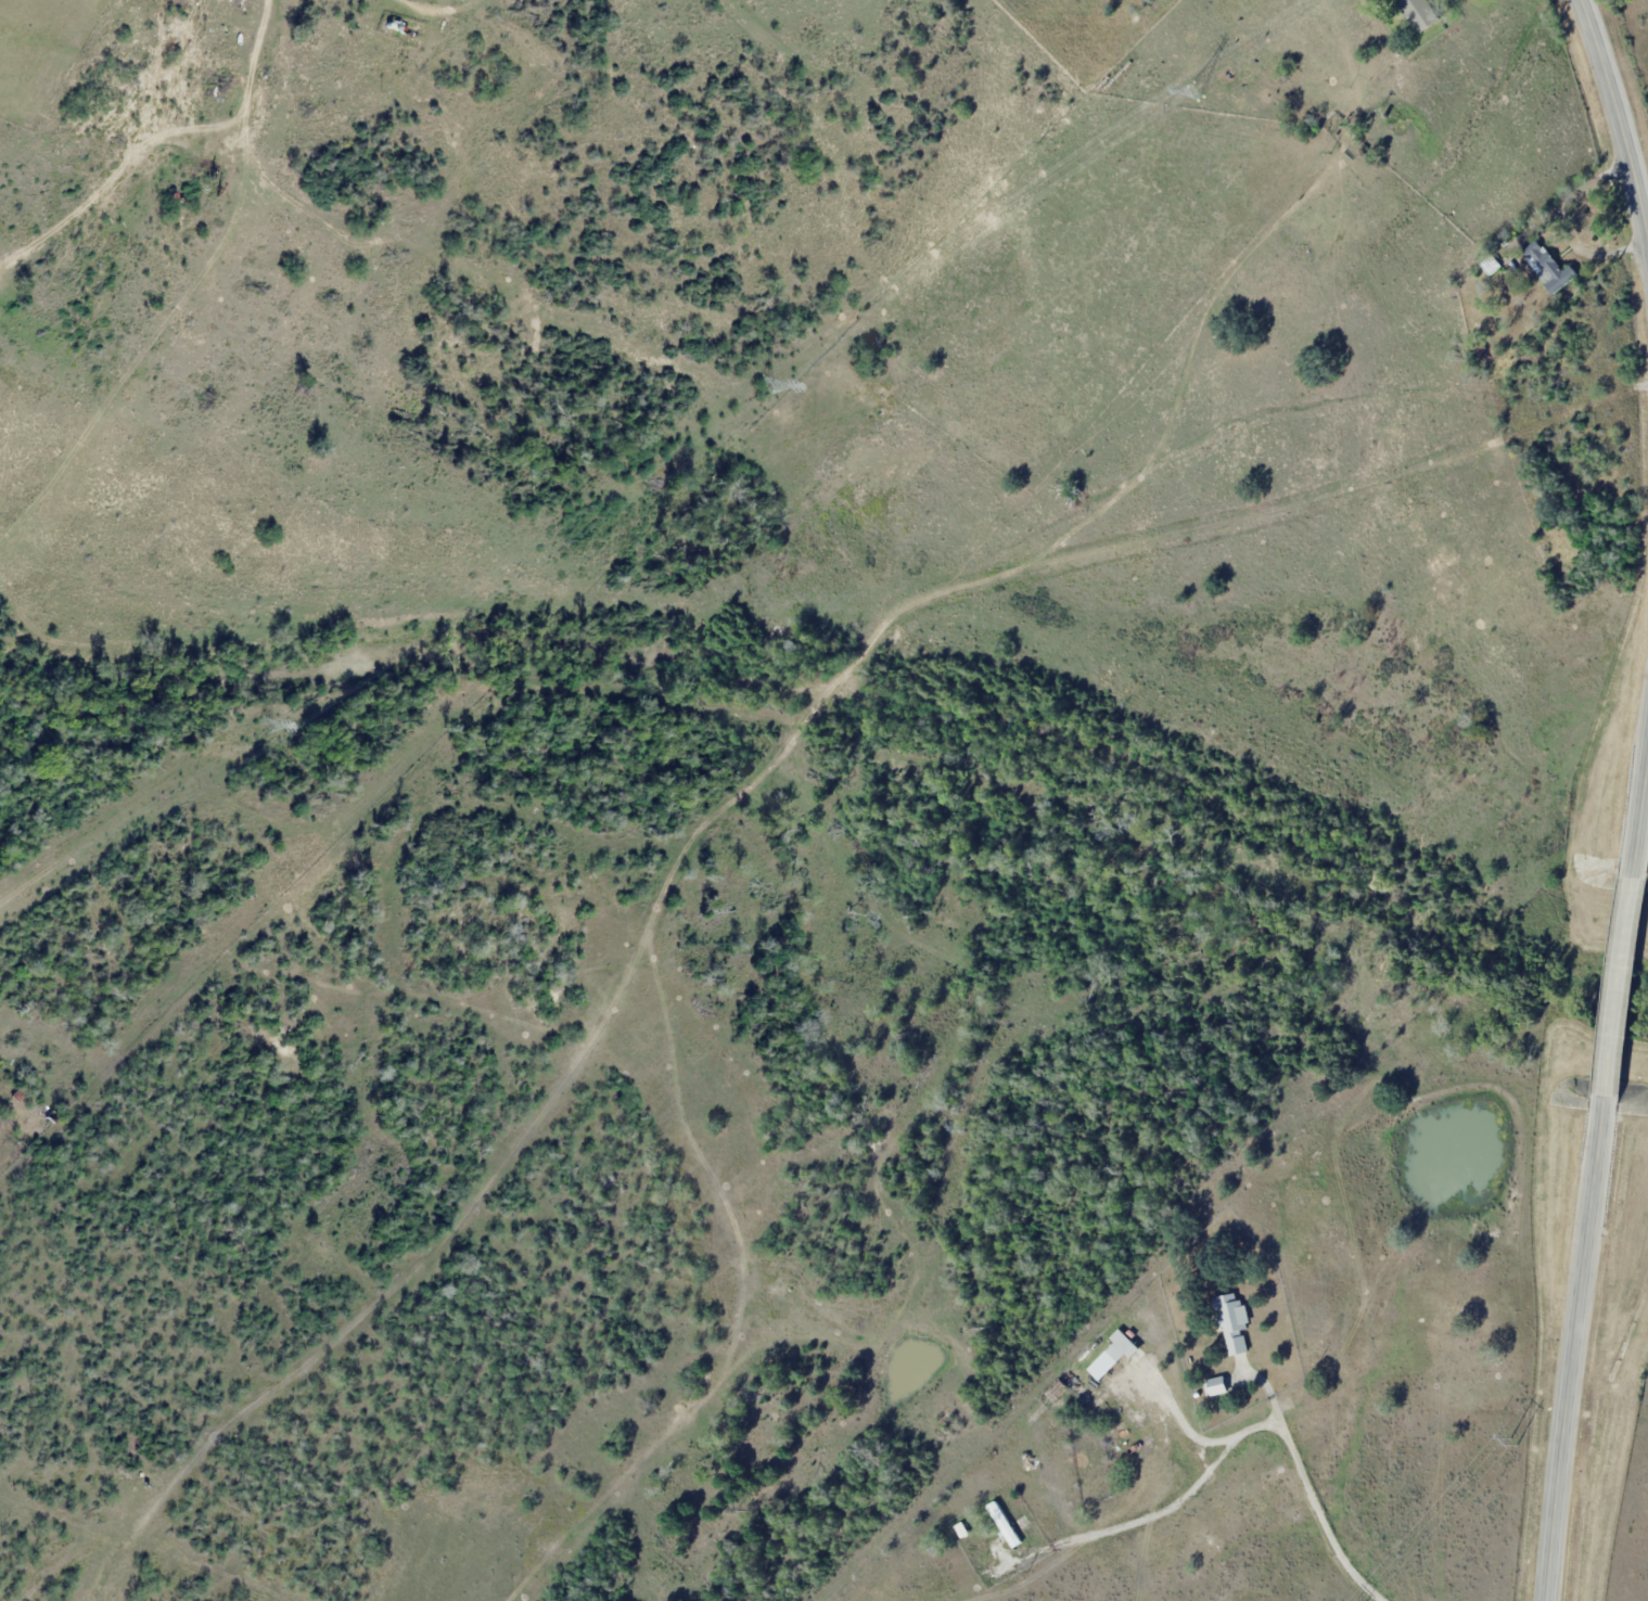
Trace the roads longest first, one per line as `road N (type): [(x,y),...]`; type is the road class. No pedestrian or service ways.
road 1 (primary): [(1608,1096),(1547,1600)]
road 2 (primary): [(1583,0),(1647,240)]
road 3 (primary): [(1637,878),(1608,1096)]

